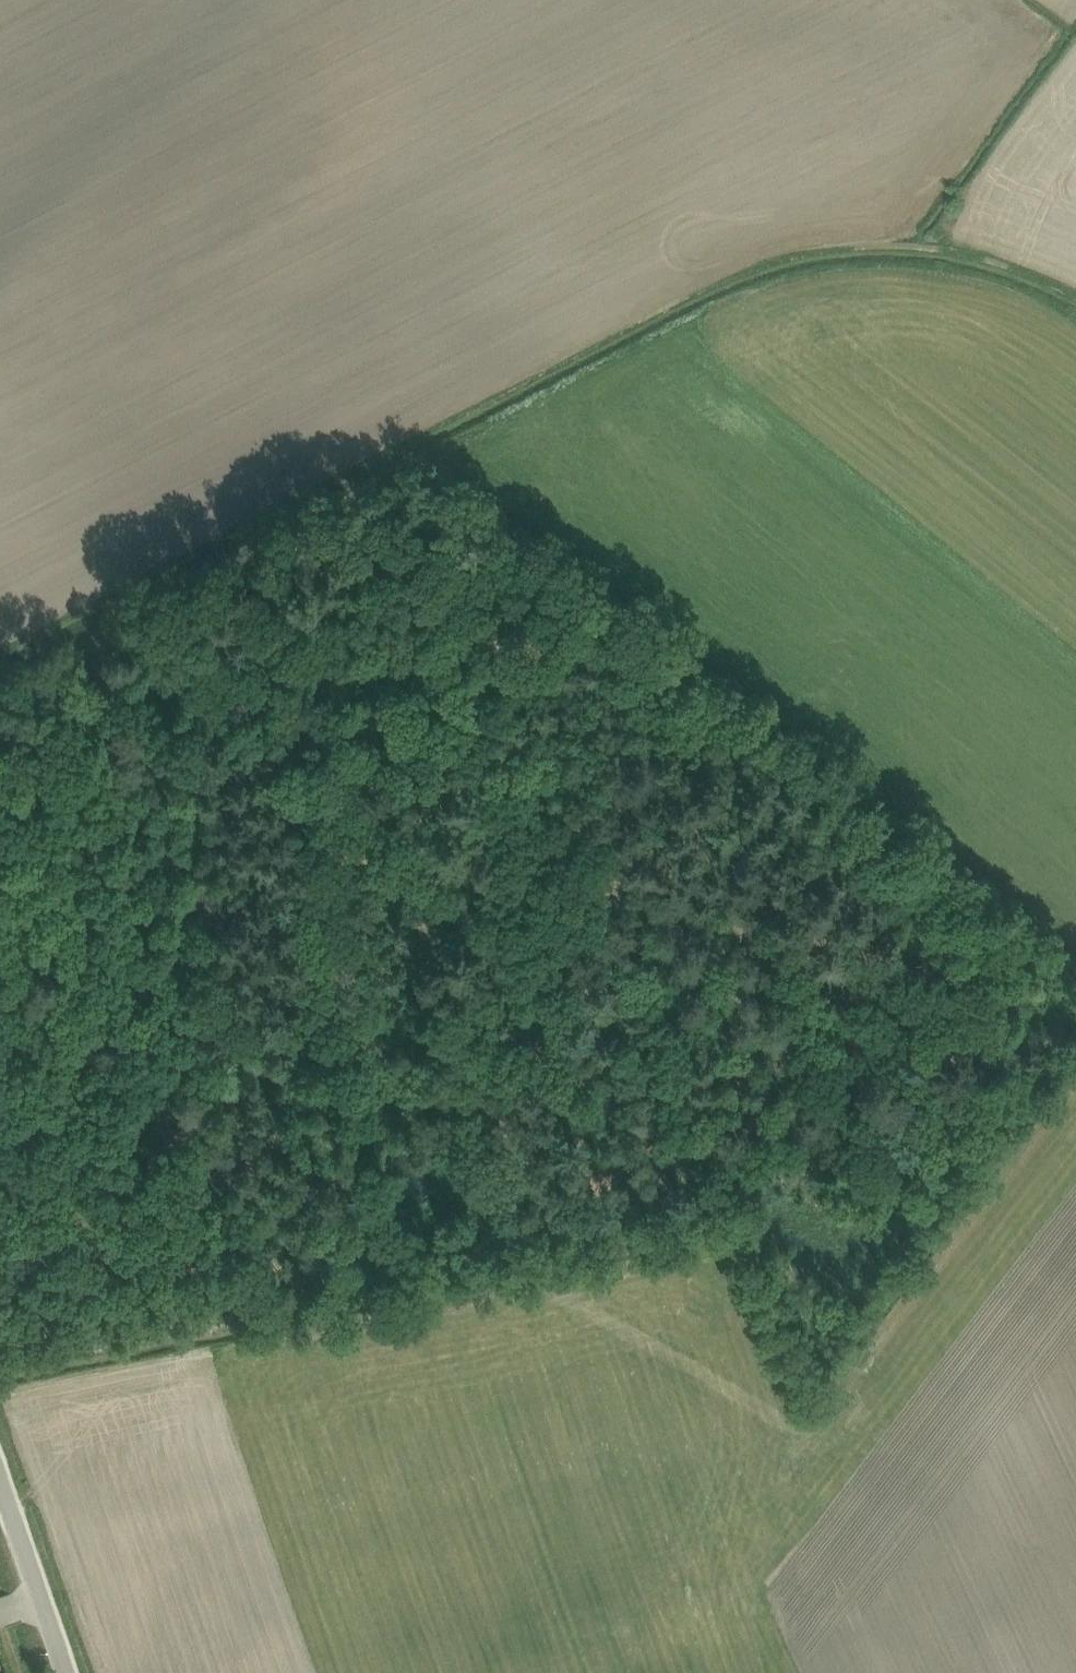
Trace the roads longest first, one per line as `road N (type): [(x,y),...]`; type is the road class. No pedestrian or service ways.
road 1 (unclassified): [(63,1672),(0,1487)]

